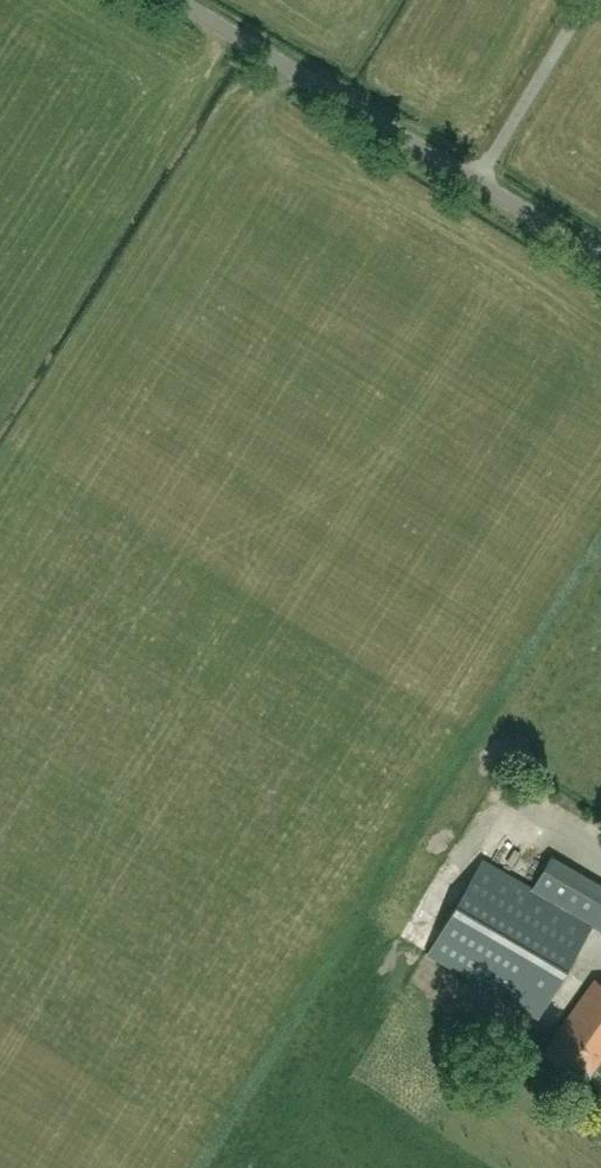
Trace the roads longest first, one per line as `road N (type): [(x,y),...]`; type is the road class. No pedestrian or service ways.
road 1 (unclassified): [(600,257),(178,0)]

